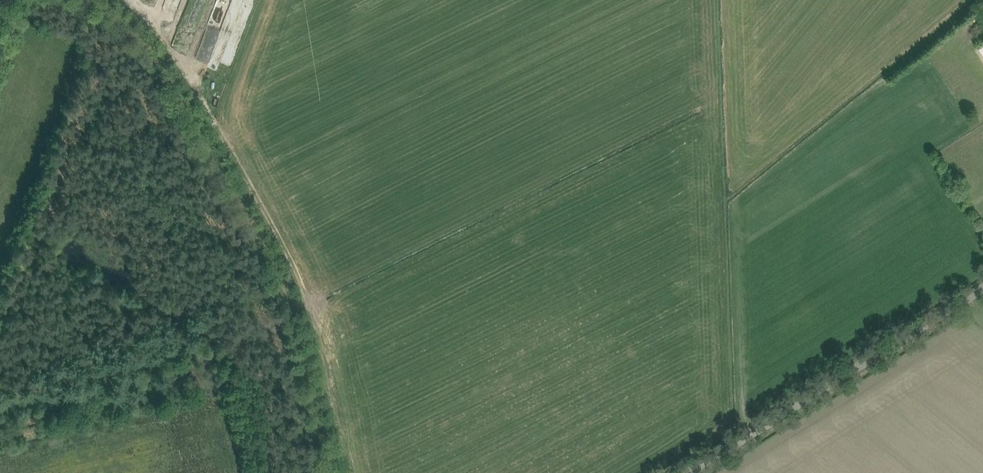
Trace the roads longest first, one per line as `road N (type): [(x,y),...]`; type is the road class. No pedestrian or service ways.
road 1 (unclassified): [(693,472),(982,289)]

